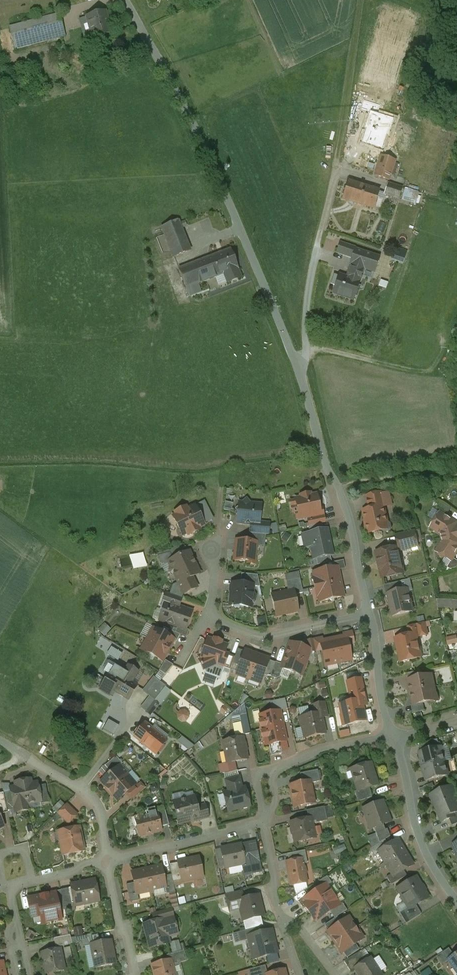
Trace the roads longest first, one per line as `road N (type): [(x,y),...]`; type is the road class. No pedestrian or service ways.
road 1 (unclassified): [(121,0),(184,110),(277,316),(338,487)]
road 2 (residential): [(106,861),(13,887),(23,974)]
road 3 (residential): [(395,738),(313,753),(270,774),(266,818)]
road 4 (residential): [(456,900),(424,850),(395,738)]
road 5 (residential): [(0,739),(94,801),(106,861)]
road 6 (residential): [(369,615),(267,637),(207,617)]
road 7 (residential): [(266,818),(106,861)]
road 8 (track): [(362,0),(339,149)]
road 9 (residential): [(369,615),(338,487)]
road 10 (residential): [(395,738),(369,615)]

